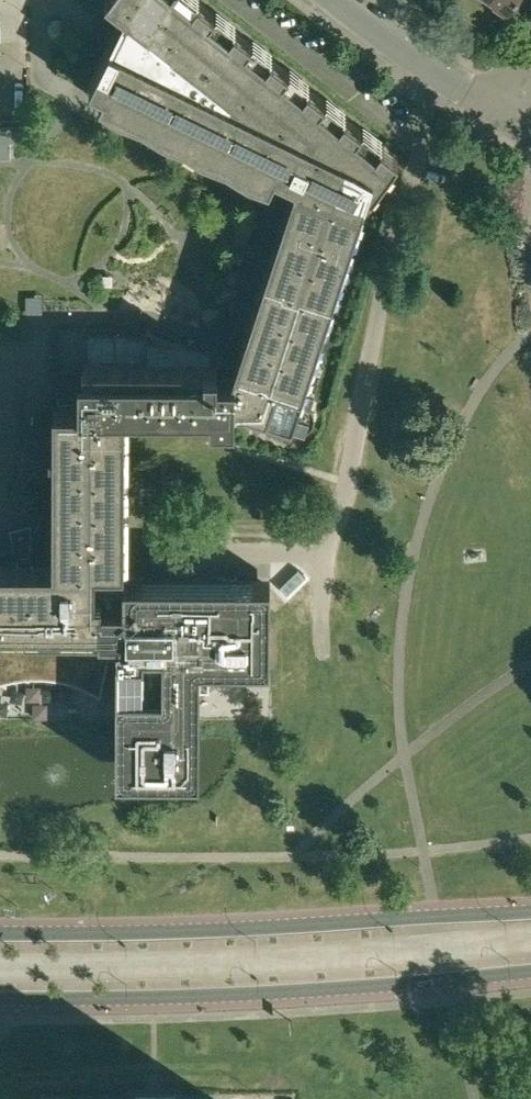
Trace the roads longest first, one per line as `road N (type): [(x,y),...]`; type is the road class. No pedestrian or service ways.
road 1 (secondary): [(0,999),(257,993),(530,971)]
road 2 (secondary): [(530,911),(0,933)]
road 3 (residential): [(505,110),(339,0)]

